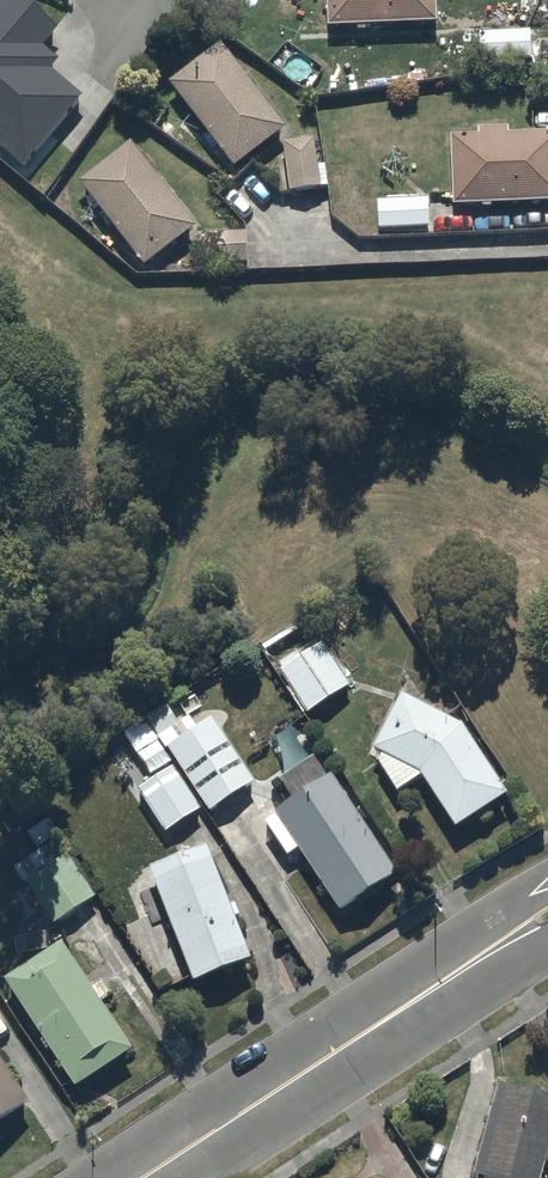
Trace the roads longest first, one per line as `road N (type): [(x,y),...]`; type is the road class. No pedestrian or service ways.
road 1 (residential): [(147,1177),(547,916)]

